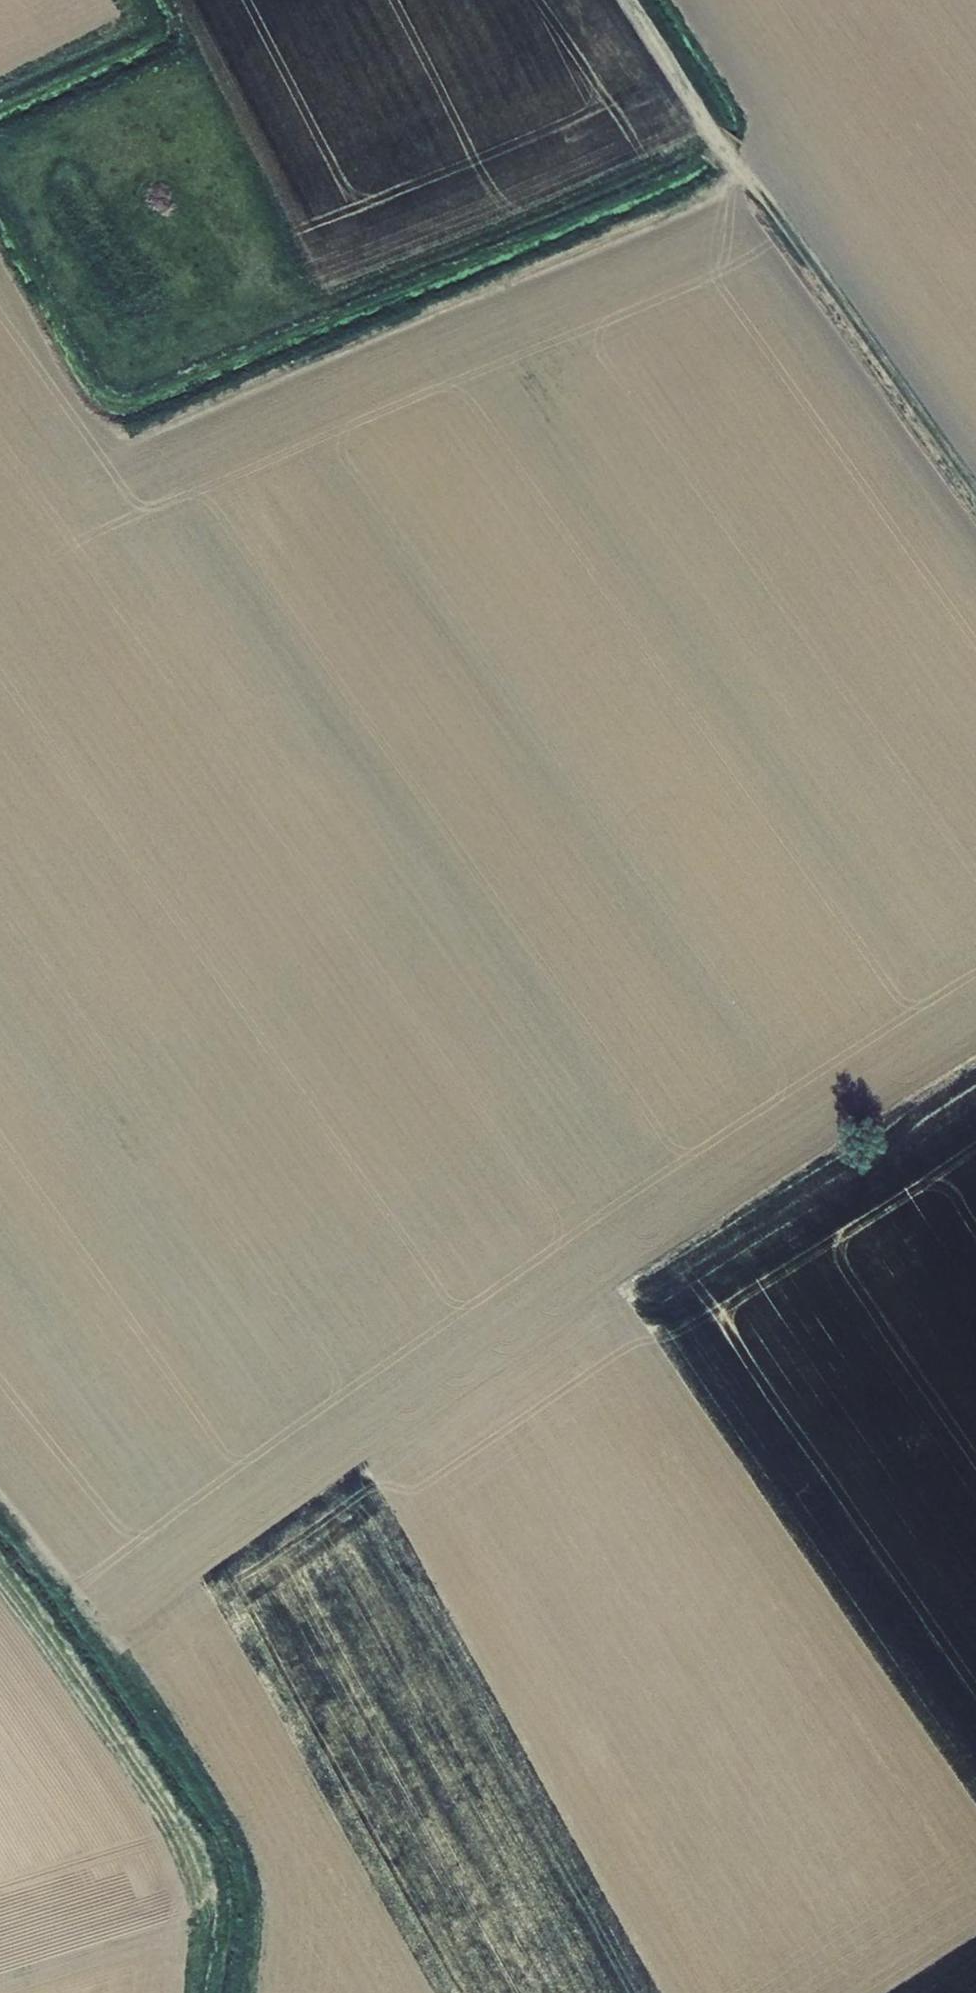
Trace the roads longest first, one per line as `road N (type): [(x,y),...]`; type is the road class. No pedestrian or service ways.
road 1 (track): [(630,0),(740,163)]

